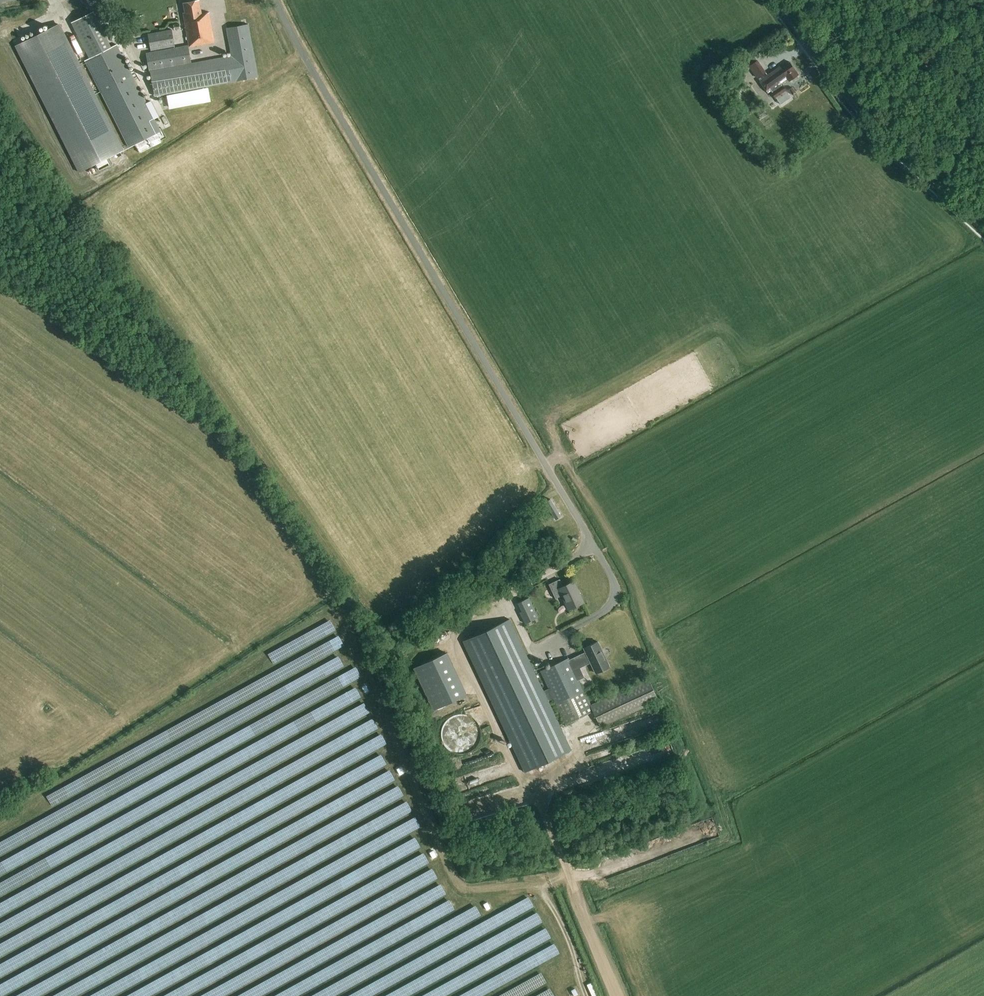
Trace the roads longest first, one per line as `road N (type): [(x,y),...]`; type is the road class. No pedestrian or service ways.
road 1 (unclassified): [(275,0),(614,581),(606,607)]
road 2 (track): [(806,45),(876,132),(983,232)]

